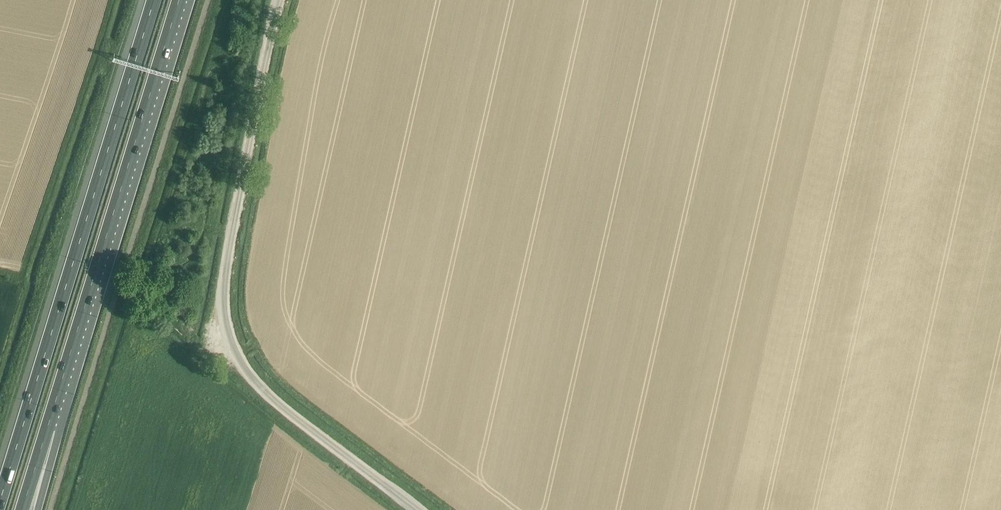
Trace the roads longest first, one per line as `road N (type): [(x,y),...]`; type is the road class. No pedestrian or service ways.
road 1 (unclassified): [(416,509),(269,397),(244,364),(231,317),(231,248),(280,0)]
road 2 (motorway): [(154,0),(0,500)]
road 3 (motorway): [(48,429),(179,0)]

